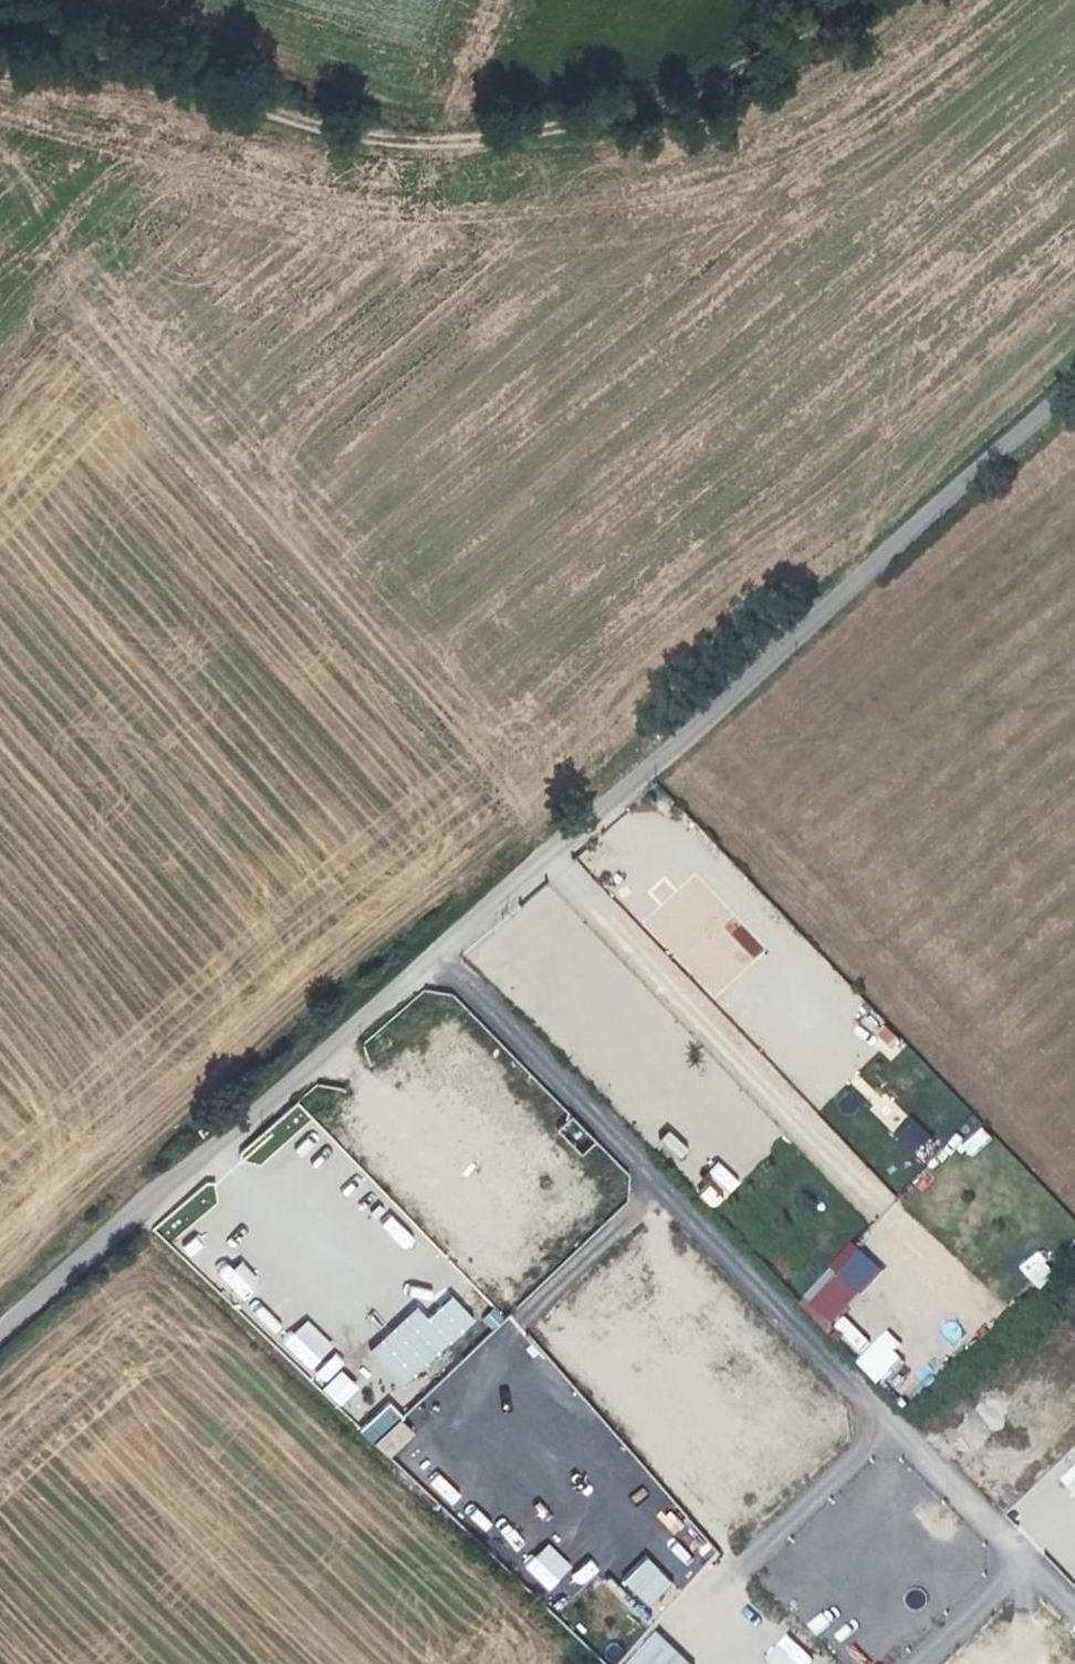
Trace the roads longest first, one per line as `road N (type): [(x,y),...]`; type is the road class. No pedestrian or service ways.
road 1 (unclassified): [(0,1329),(1074,392)]
road 2 (track): [(0,22),(374,141),(469,142),(588,126),(728,84),(863,0)]

